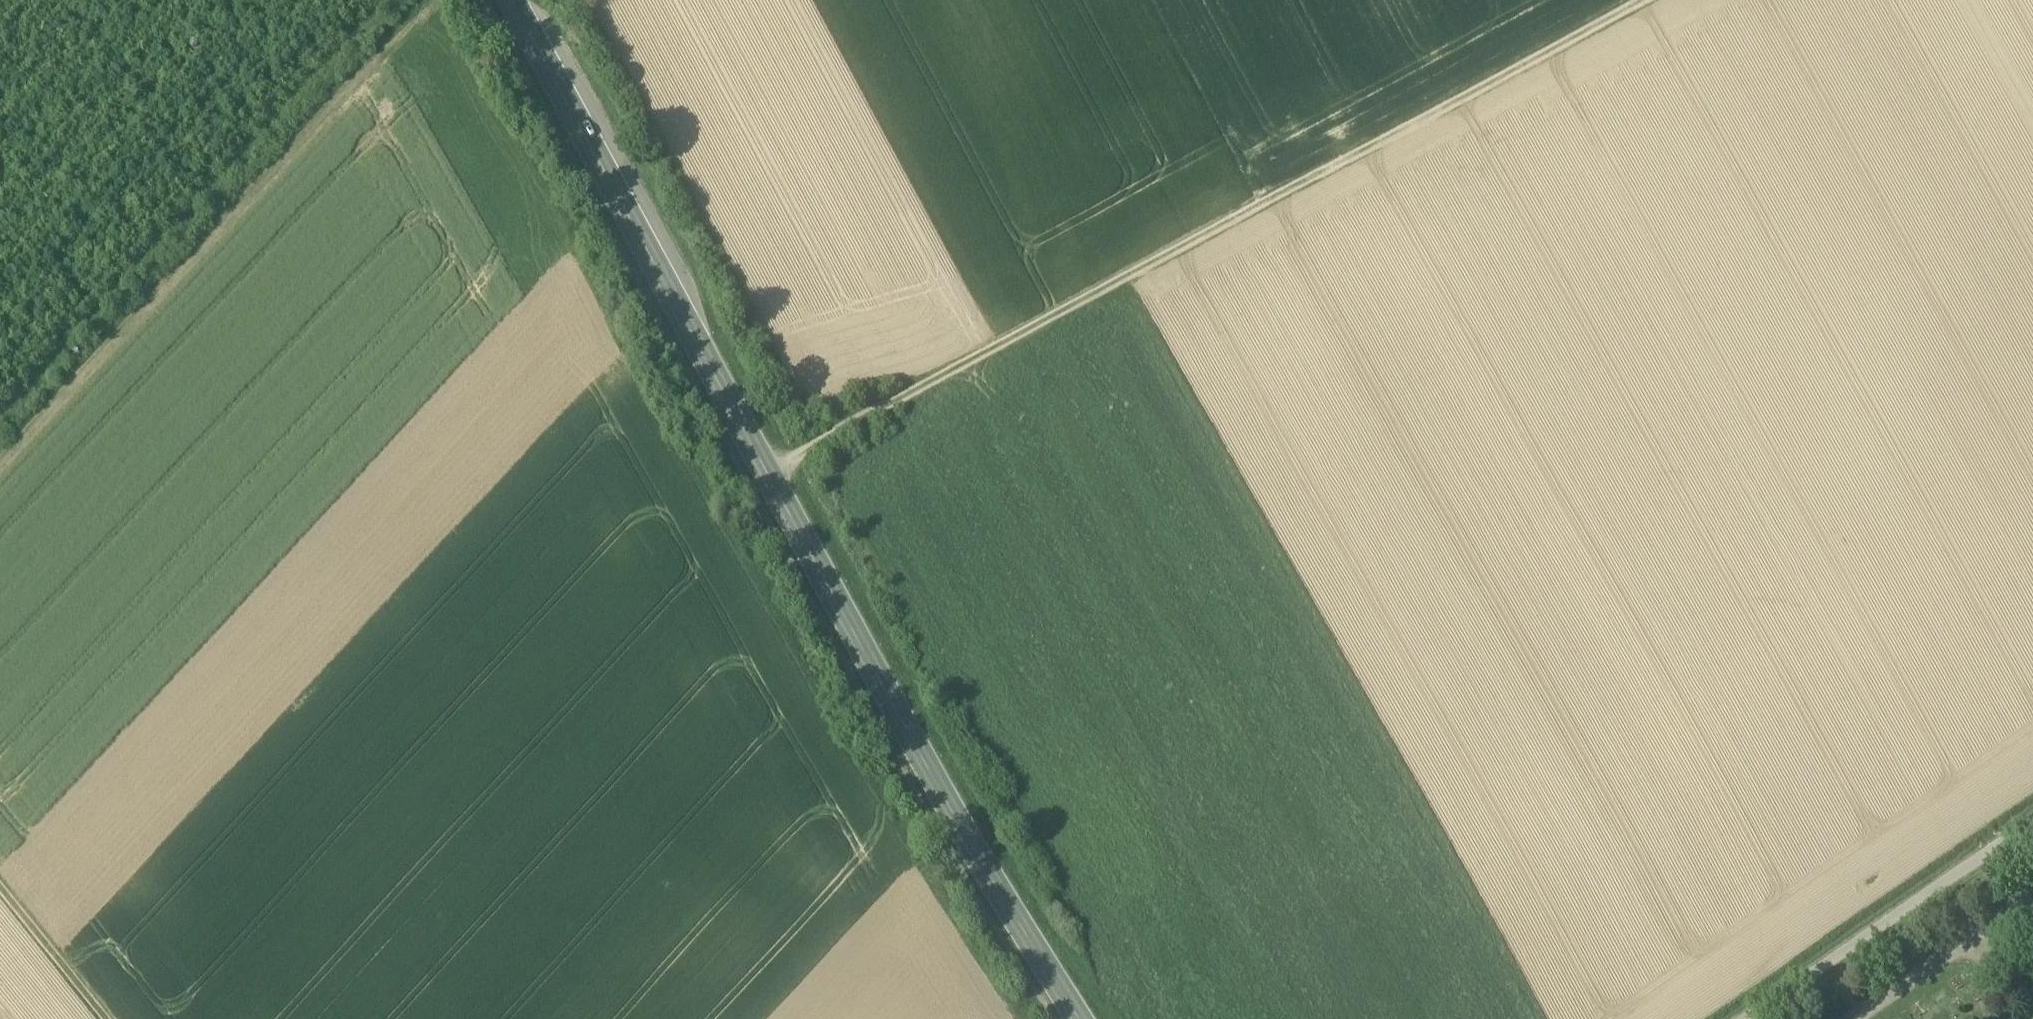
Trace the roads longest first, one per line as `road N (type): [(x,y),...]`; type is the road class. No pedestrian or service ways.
road 1 (secondary): [(1080,1018),(980,858),(514,0)]
road 2 (track): [(1647,0),(770,474)]
road 3 (track): [(0,450),(435,0)]
road 4 (unclassified): [(1746,1018),(2032,821)]
road 5 (track): [(0,891),(103,1018)]

